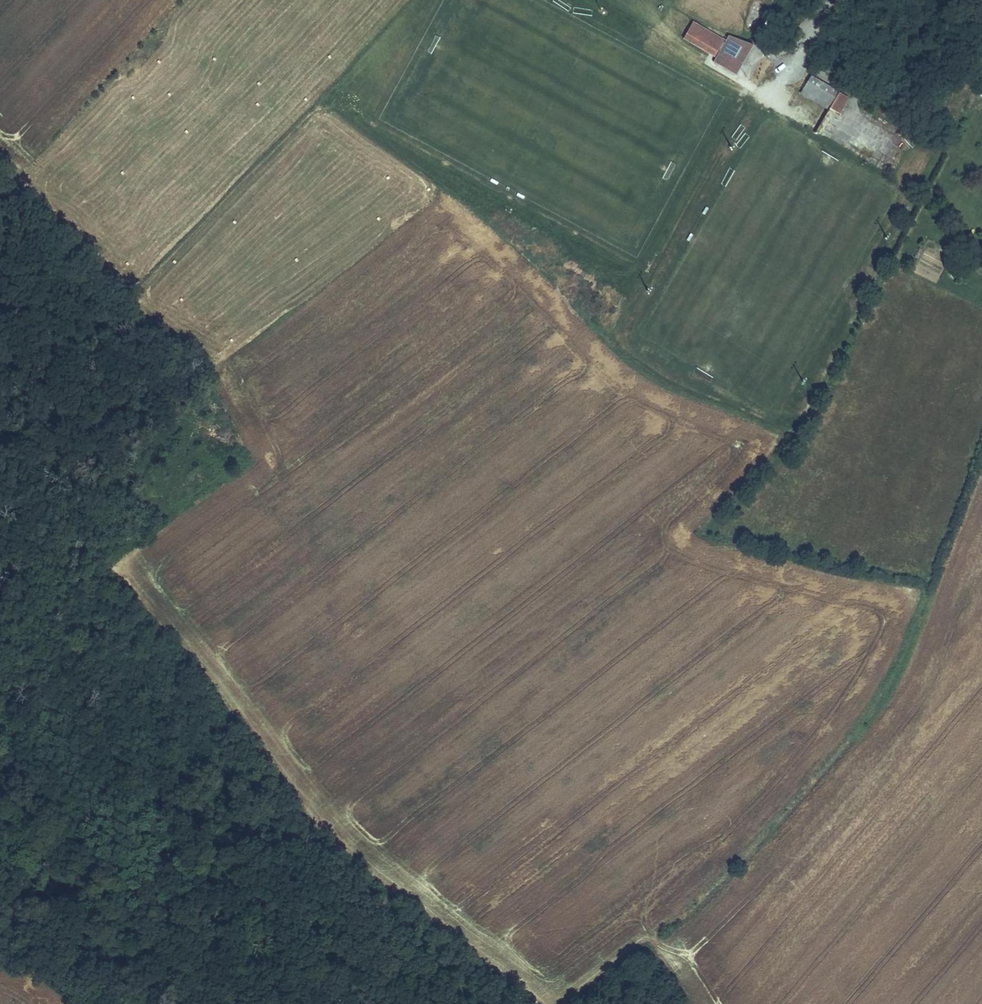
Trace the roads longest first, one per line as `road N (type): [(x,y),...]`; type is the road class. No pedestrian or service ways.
road 1 (track): [(536,1003),(466,937),(333,857),(134,590),(130,560),(139,548),(238,470),(248,445),(203,366),(0,165)]
road 2 (track): [(694,1003),(661,947),(648,940),(570,1003)]

